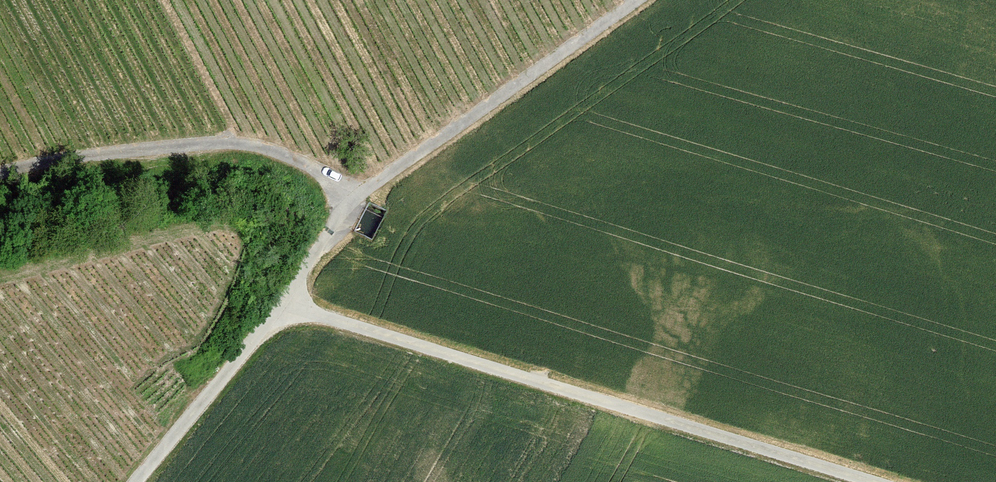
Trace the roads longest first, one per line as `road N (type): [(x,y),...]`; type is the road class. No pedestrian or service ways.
road 1 (track): [(135,481),(283,303),(348,200),(635,0)]
road 2 (track): [(283,303),(876,481)]
road 3 (track): [(348,200),(290,155),(233,142),(0,172)]

